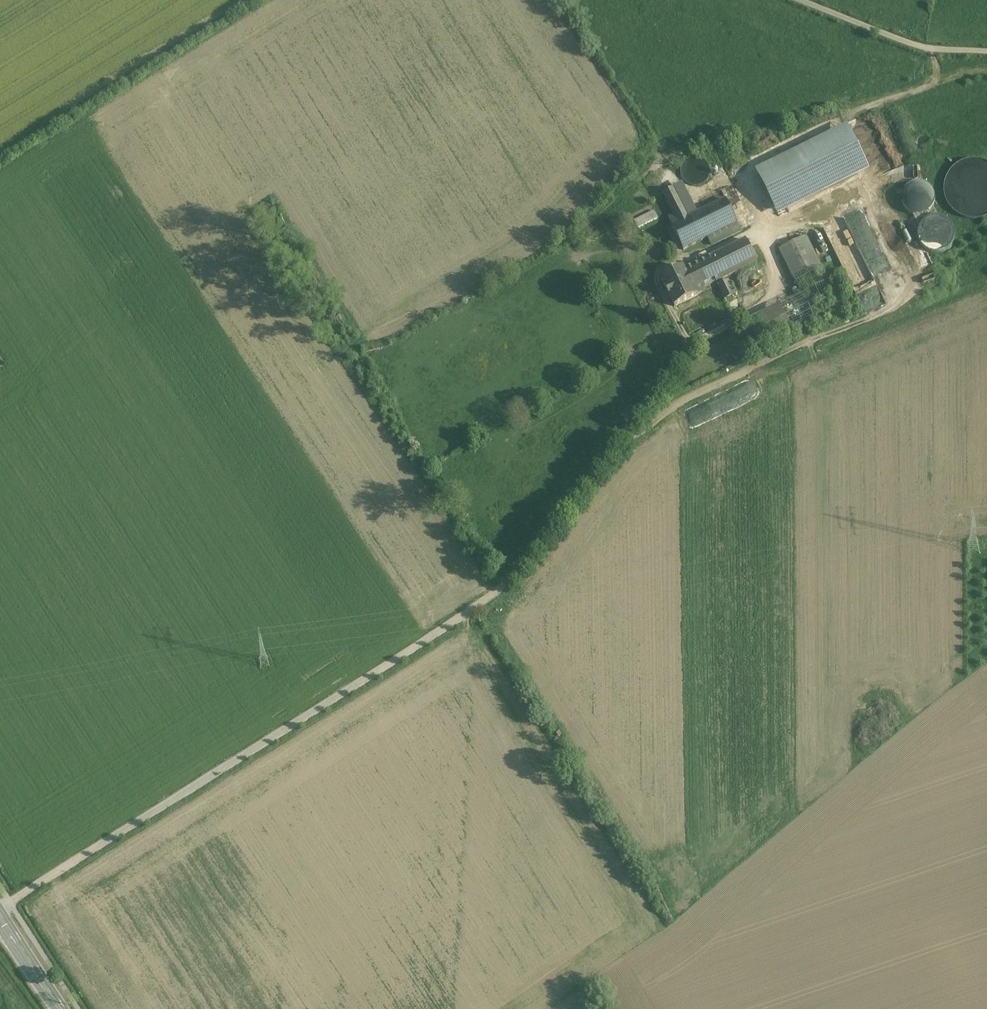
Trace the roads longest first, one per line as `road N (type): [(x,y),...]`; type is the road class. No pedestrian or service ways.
road 1 (track): [(986,50),(916,45),(805,0)]

